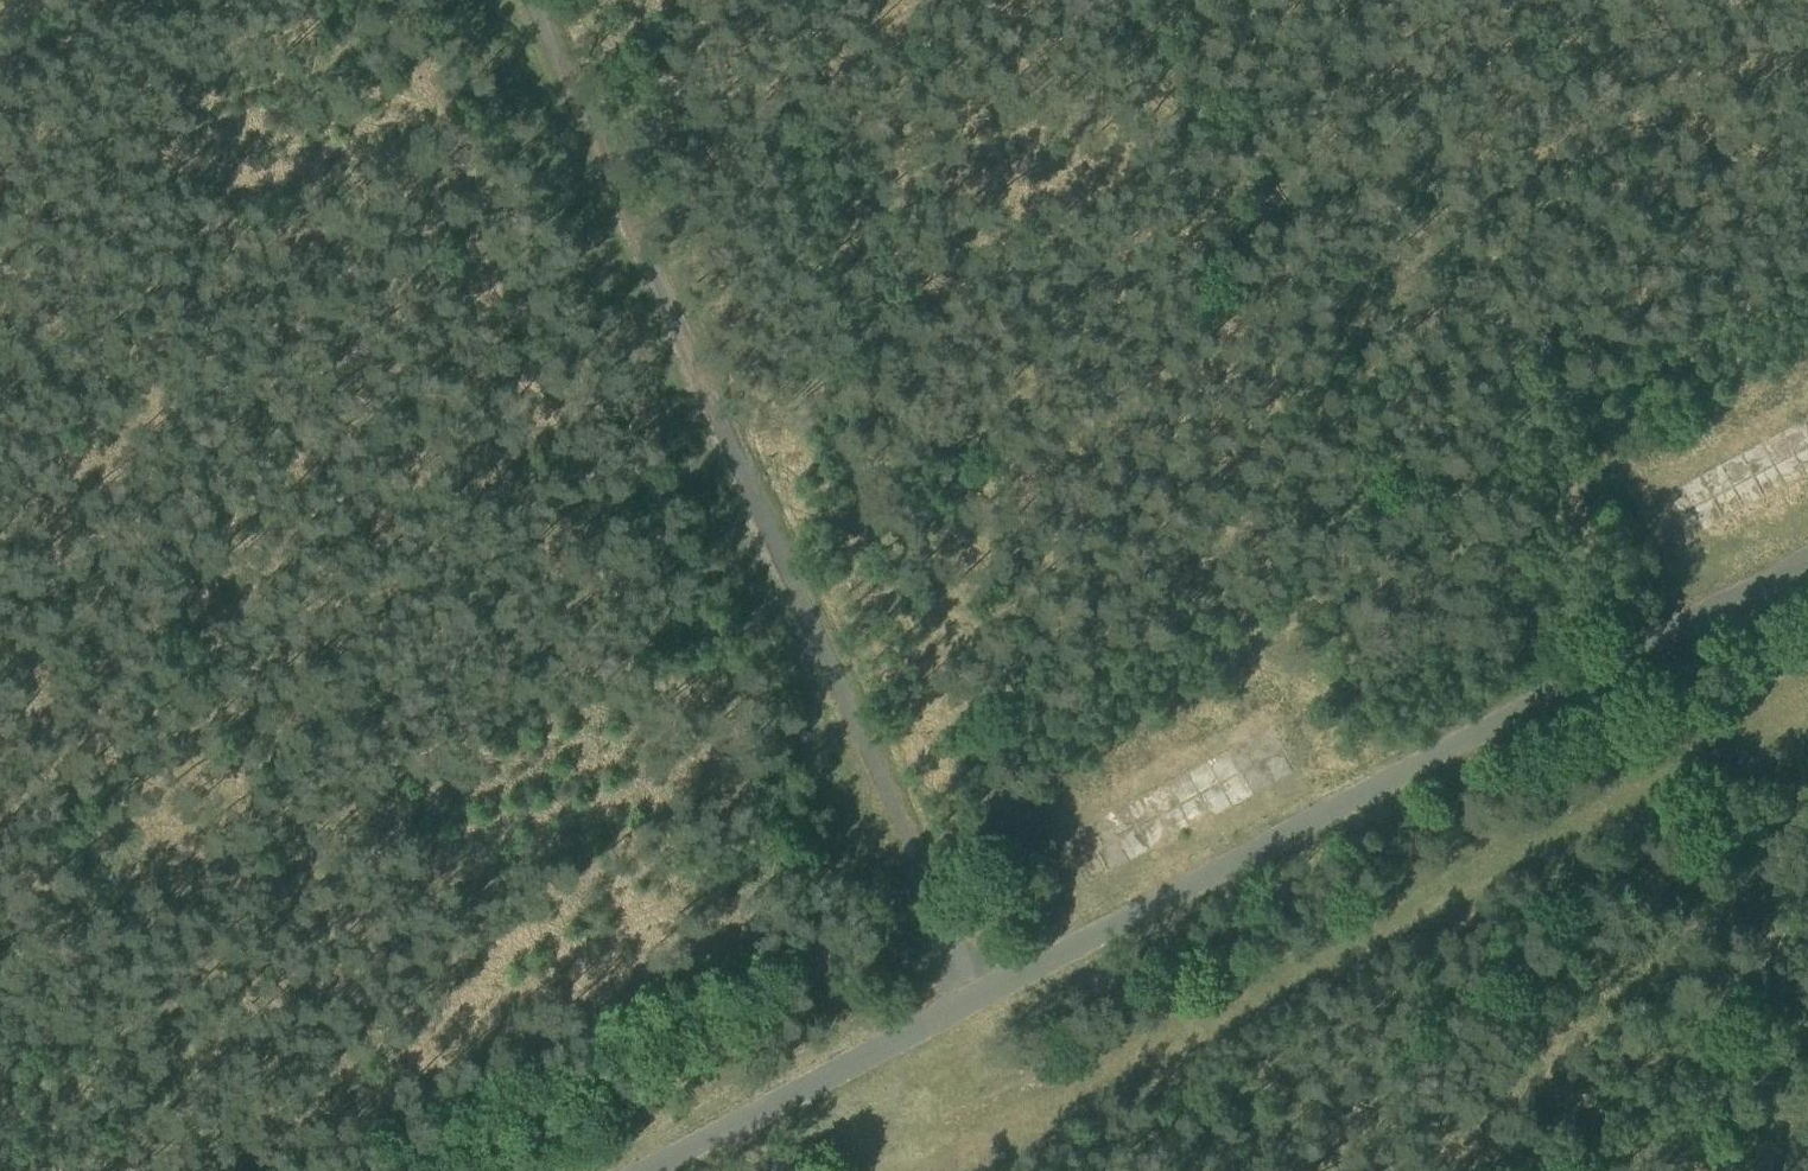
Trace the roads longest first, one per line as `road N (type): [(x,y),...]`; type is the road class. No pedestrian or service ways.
road 1 (track): [(658,1170),(1807,558)]
road 2 (track): [(979,998),(530,0)]

